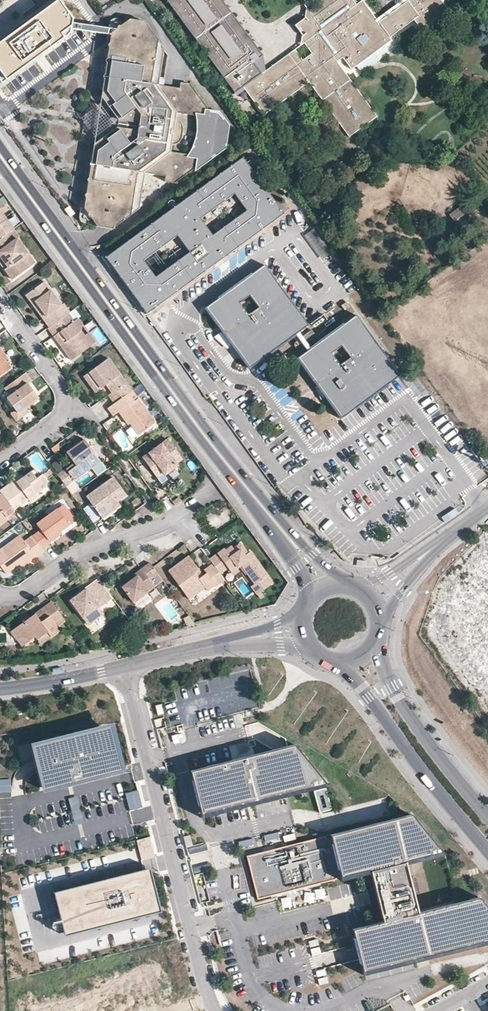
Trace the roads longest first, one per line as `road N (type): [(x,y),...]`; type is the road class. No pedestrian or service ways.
road 1 (residential): [(125,665),(217,1010)]
road 2 (primary): [(342,581),(261,498),(162,365),(144,353)]
road 3 (primary): [(144,353),(313,594)]
road 4 (primary): [(0,154),(144,353)]
road 5 (residential): [(0,594),(26,592),(73,554),(165,523),(211,491)]
road 6 (primary): [(343,661),(487,847)]
road 7 (residential): [(0,462),(58,419),(65,397),(0,303)]
road 8 (primary): [(487,816),(410,715),(376,643)]
road 9 (residential): [(125,665),(0,688)]

